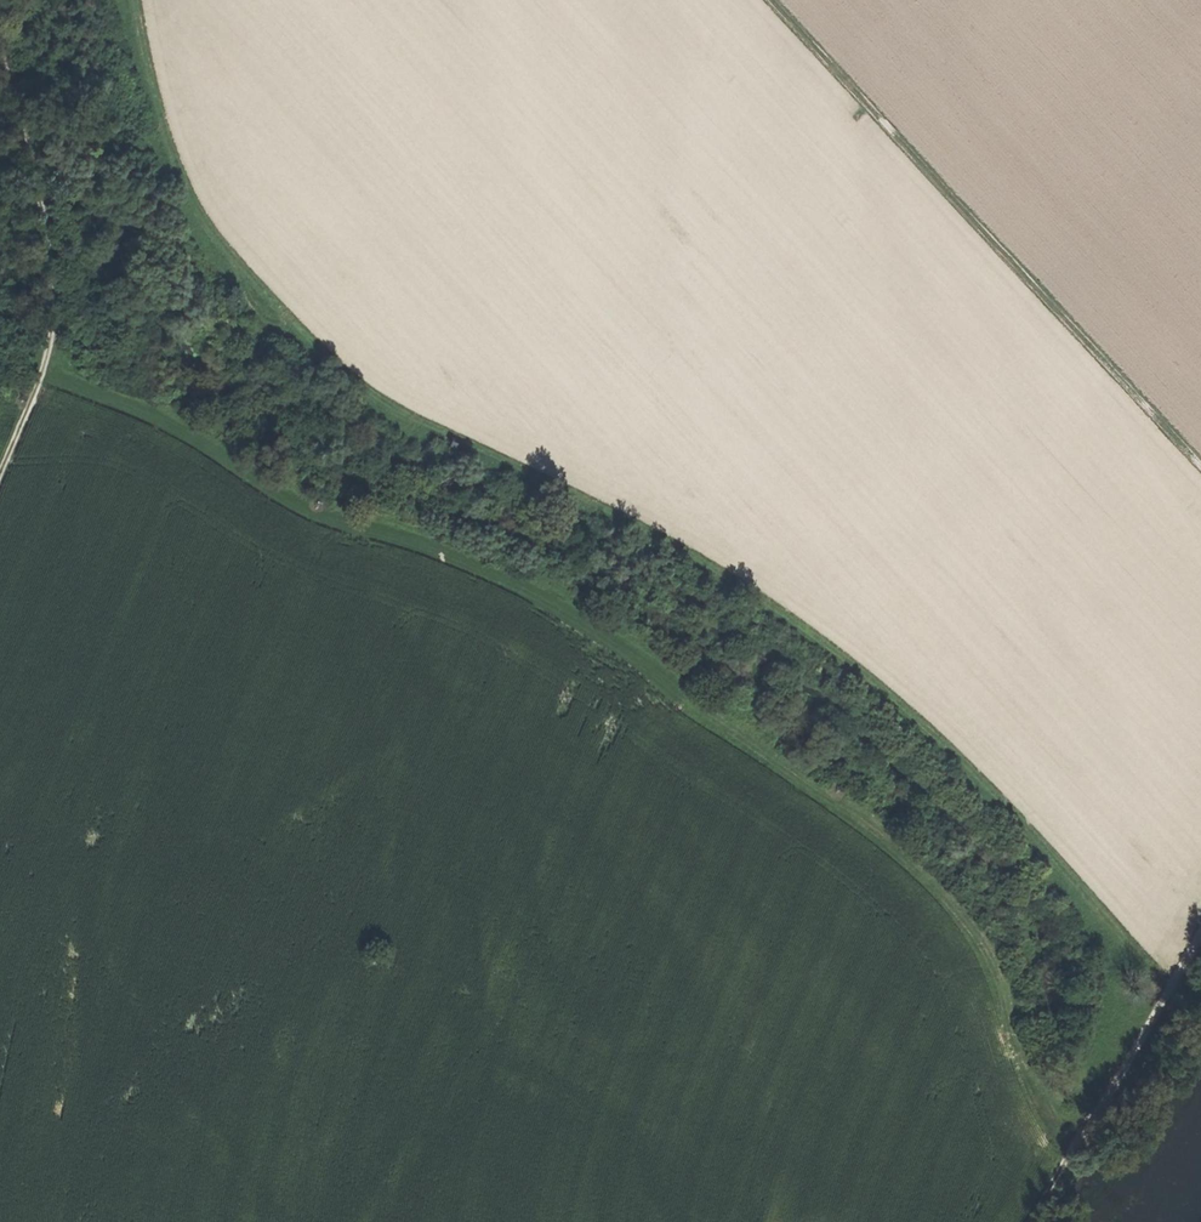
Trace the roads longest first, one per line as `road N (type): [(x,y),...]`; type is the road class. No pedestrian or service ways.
road 1 (track): [(763,0),(1200,467)]
road 2 (track): [(0,64),(34,171),(53,294),(51,336),(0,467)]
road 3 (track): [(1200,923),(1021,1221)]

